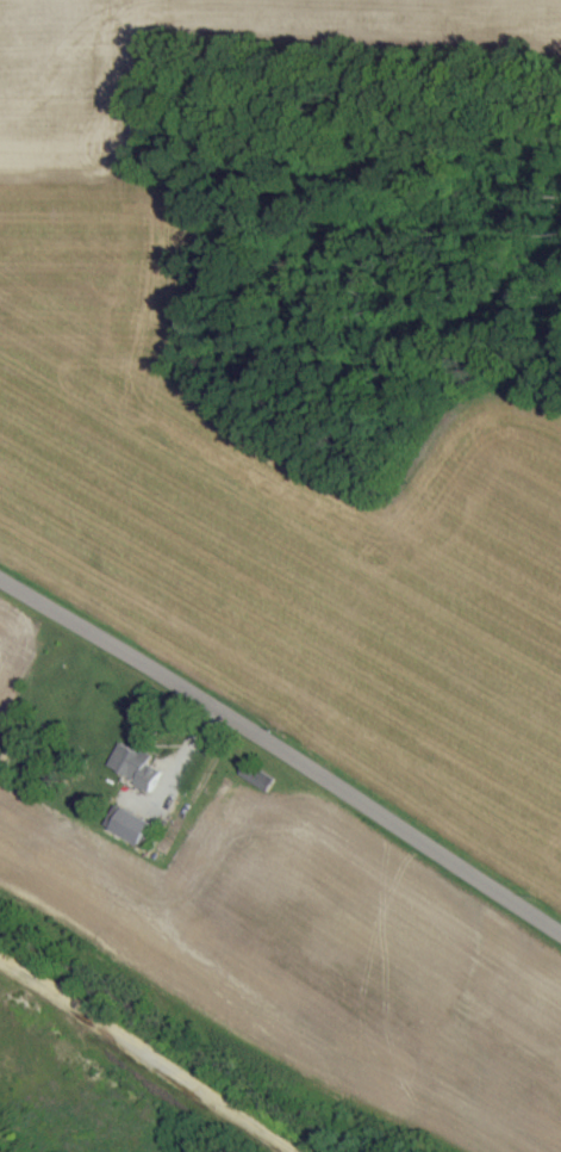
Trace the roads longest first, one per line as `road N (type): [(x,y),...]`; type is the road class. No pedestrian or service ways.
road 1 (tertiary): [(0,606),(560,947)]

